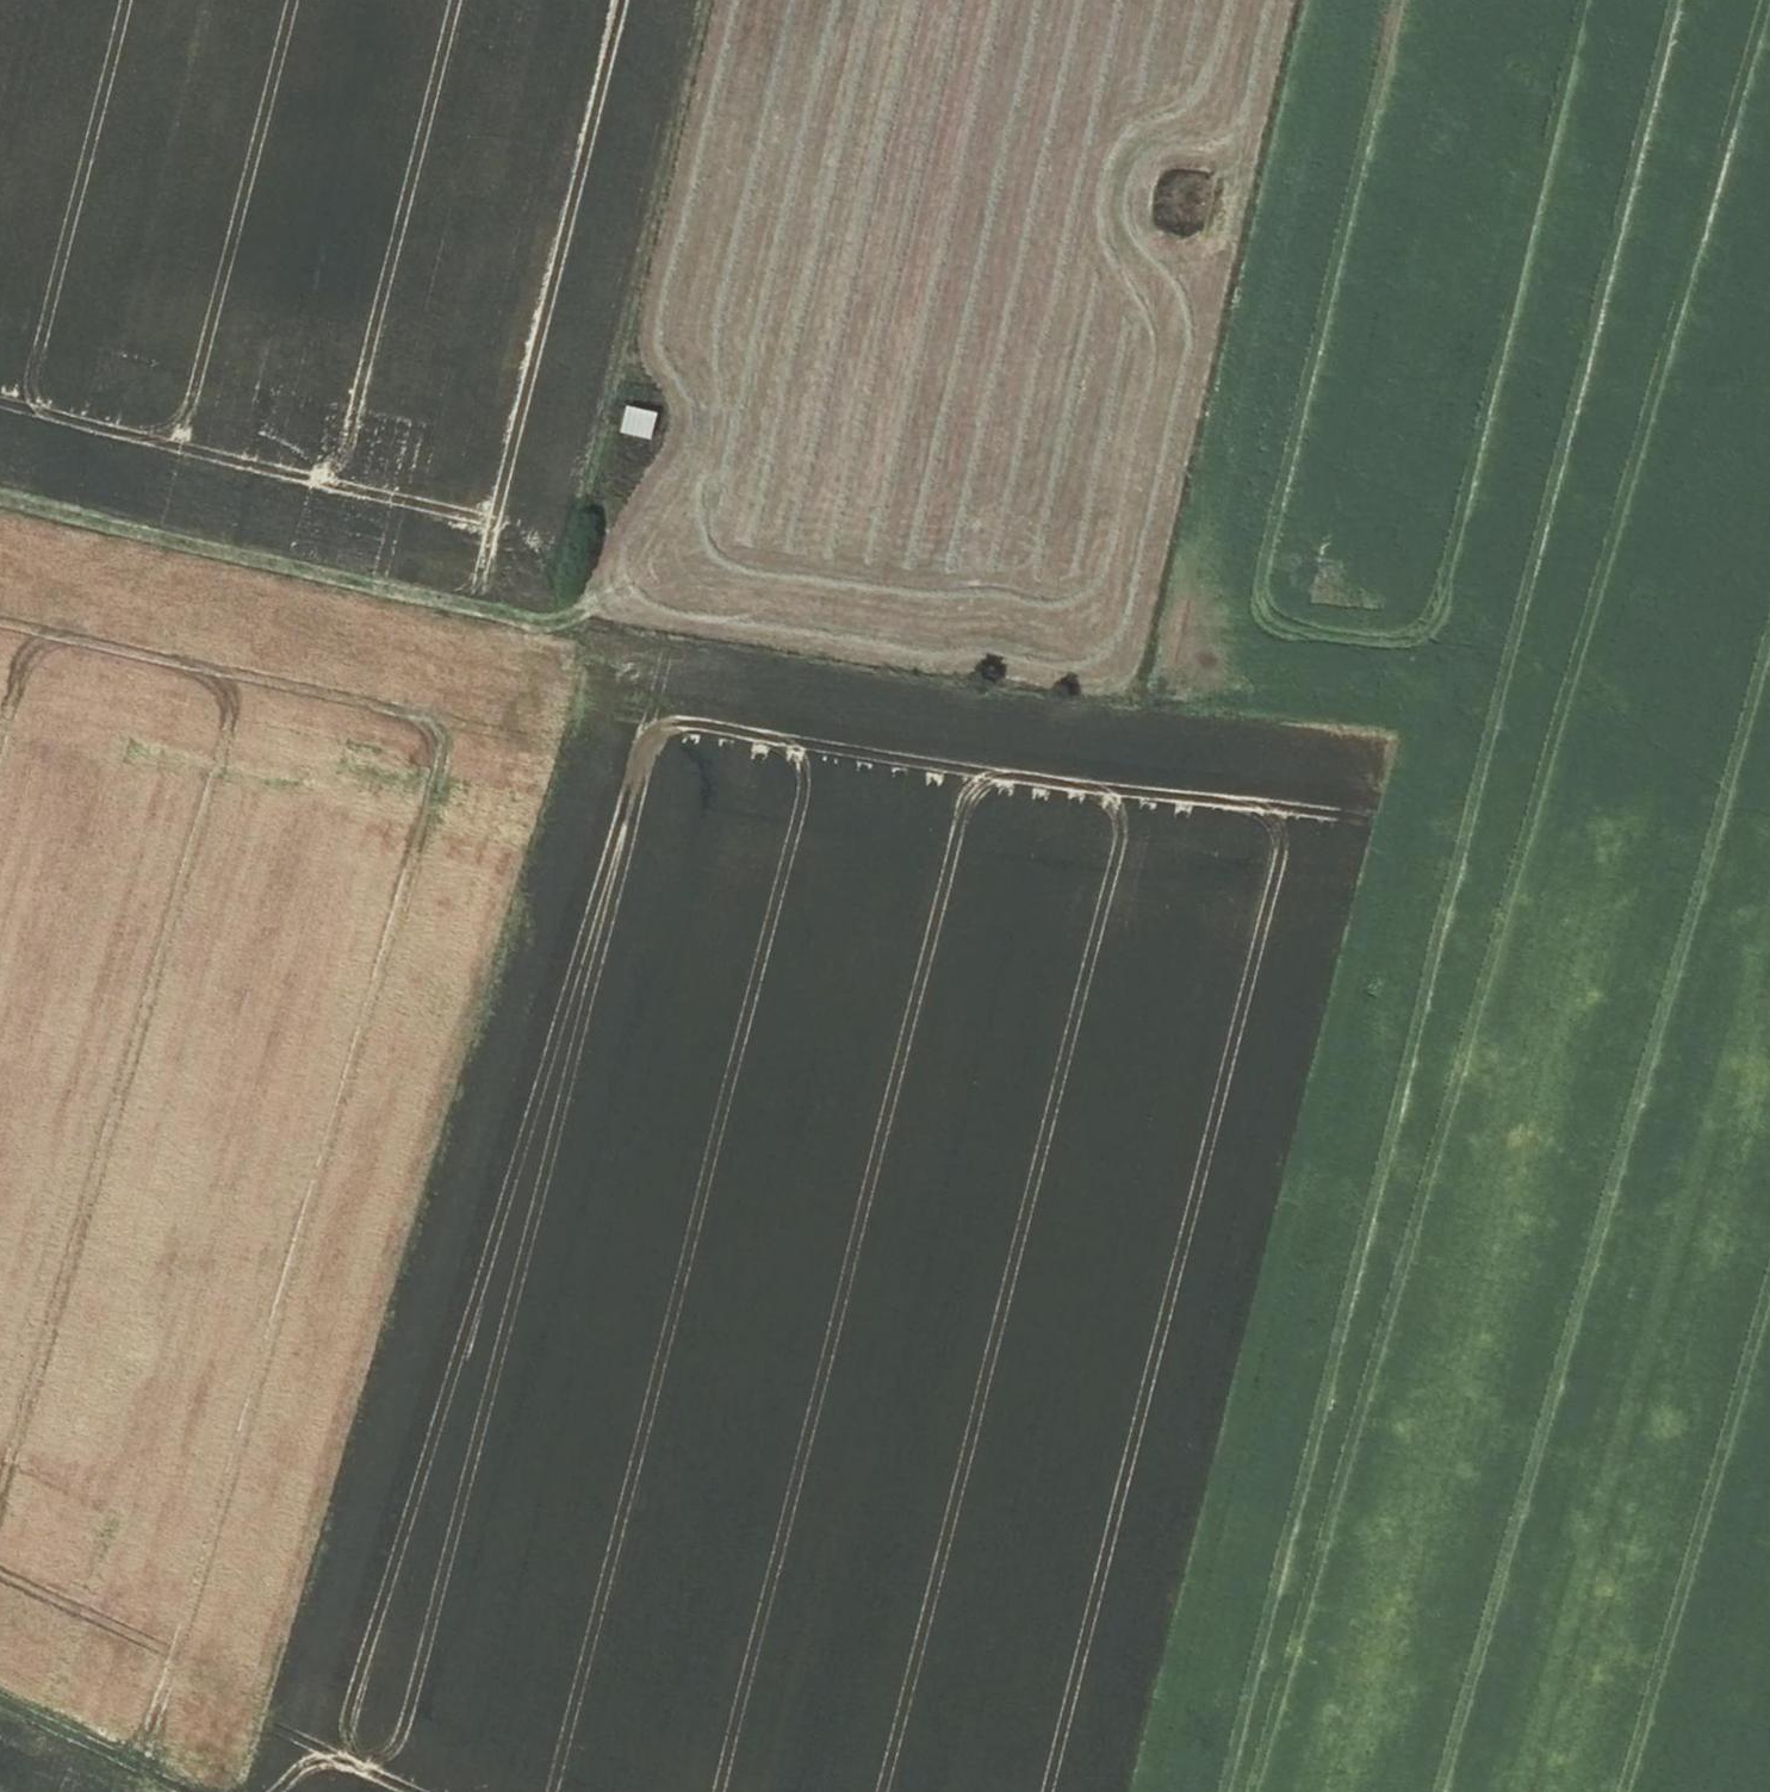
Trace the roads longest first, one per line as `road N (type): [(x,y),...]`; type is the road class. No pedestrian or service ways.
road 1 (track): [(0,493),(466,610),(560,621)]
road 2 (track): [(189,1791),(0,1700)]

